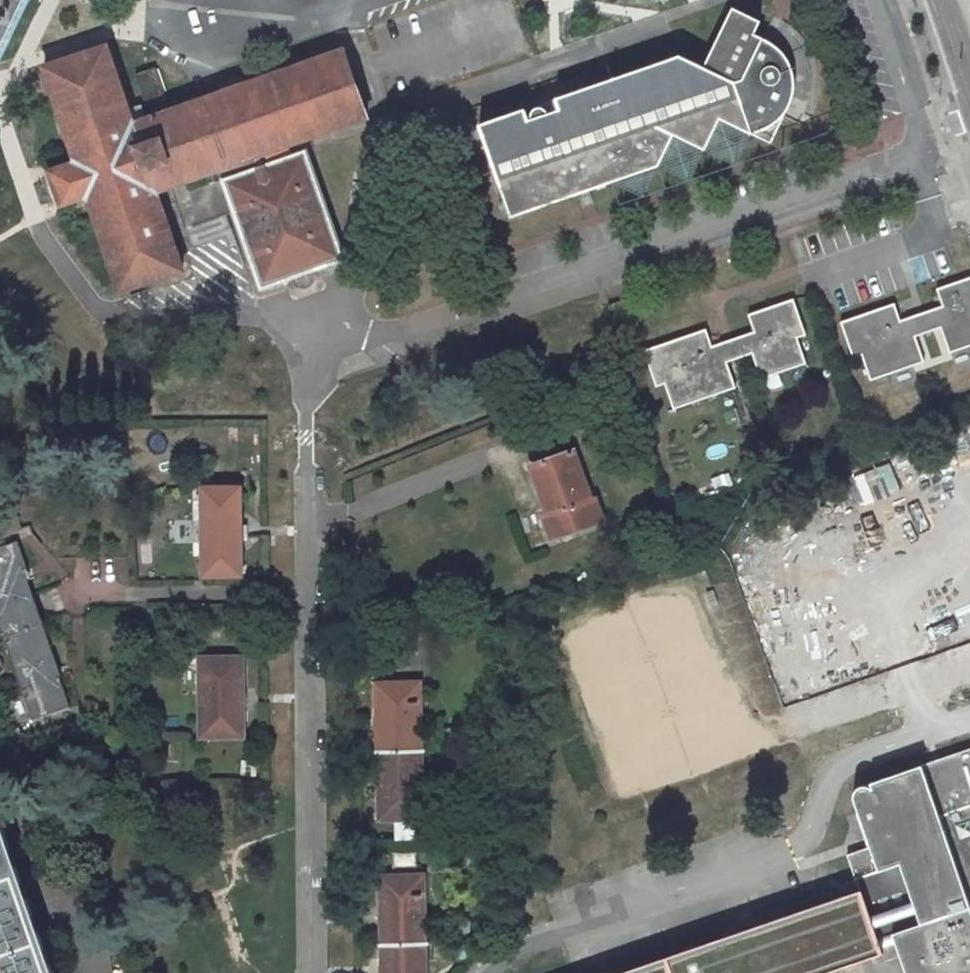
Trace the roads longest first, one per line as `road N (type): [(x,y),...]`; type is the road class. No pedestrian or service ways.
road 1 (residential): [(874,0),(916,124),(912,144),(888,171),(345,346),(315,325)]
road 2 (residential): [(315,325),(307,439),(313,972)]
road 3 (residential): [(487,972),(520,944),(788,852),(808,836),(843,767),(969,716)]
road 4 (residential): [(0,118),(35,224),(98,301),(127,318),(228,312),(315,325)]

